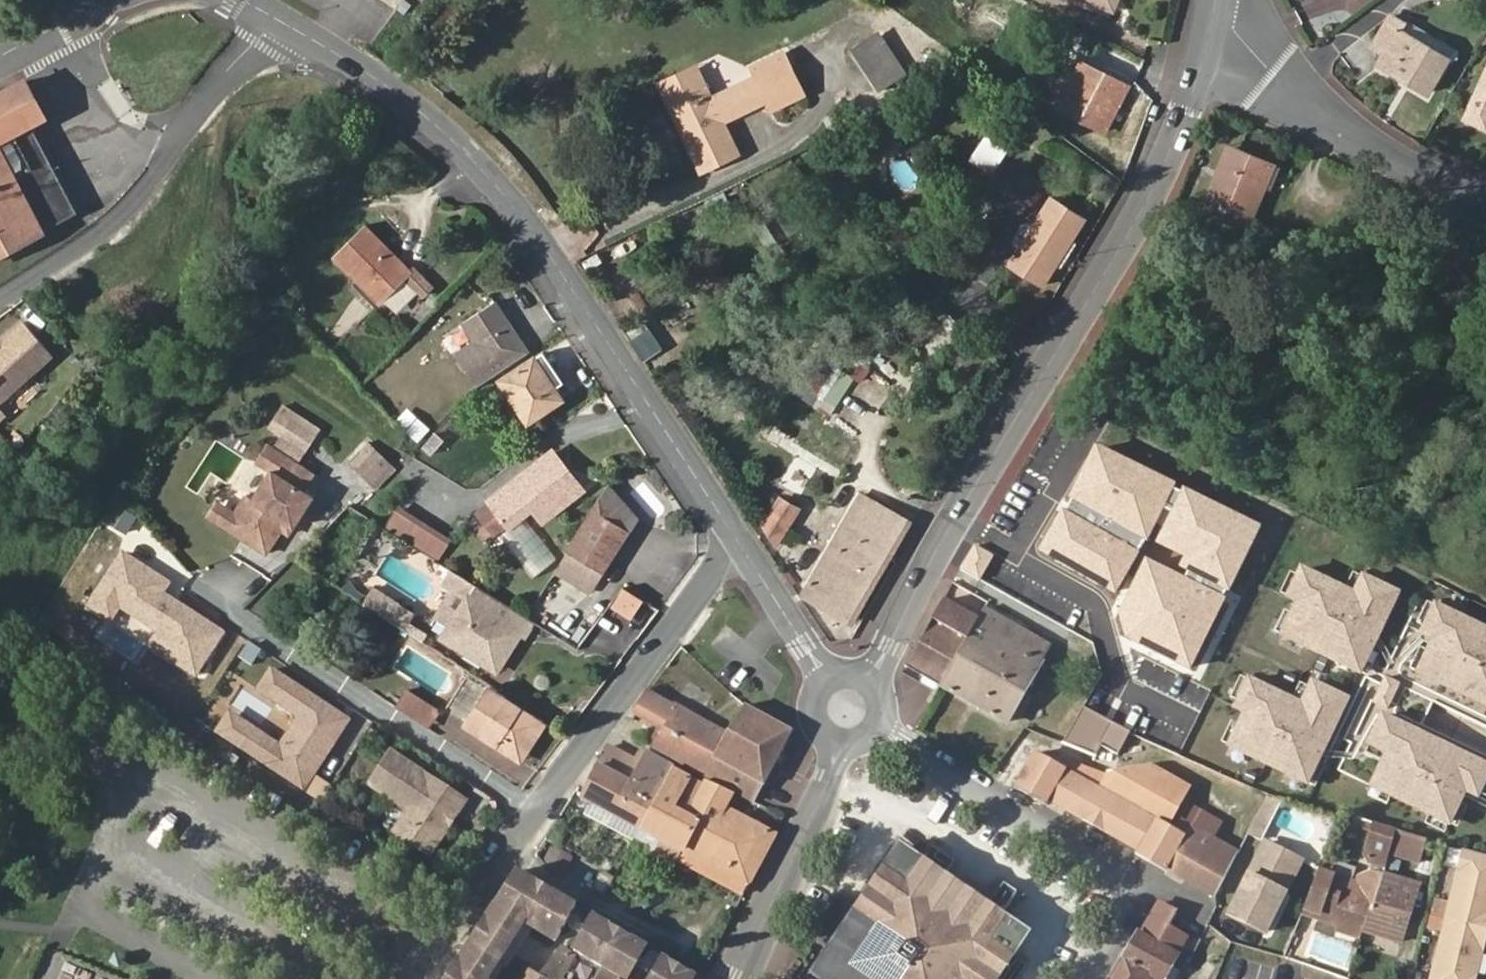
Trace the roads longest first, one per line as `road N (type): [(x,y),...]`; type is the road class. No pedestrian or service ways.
road 1 (tertiary): [(283,21),(404,100),(475,161),(539,237),(737,537)]
road 2 (secondary): [(866,680),(955,516),(1137,227),(1201,77)]
road 3 (residential): [(409,978),(737,537)]
road 4 (residential): [(1088,978),(1134,897),(1135,873),(875,729)]
road 5 (residential): [(283,21),(207,92),(137,197),(0,301)]
road 6 (secondary): [(733,978),(804,839),(837,739)]
road 7 (residential): [(1388,154),(1288,53),(1250,0)]
road 8 (residential): [(1201,77),(1388,154)]
road 9 (tertiary): [(737,537),(826,683)]
road 10 (residential): [(78,918),(207,978)]

